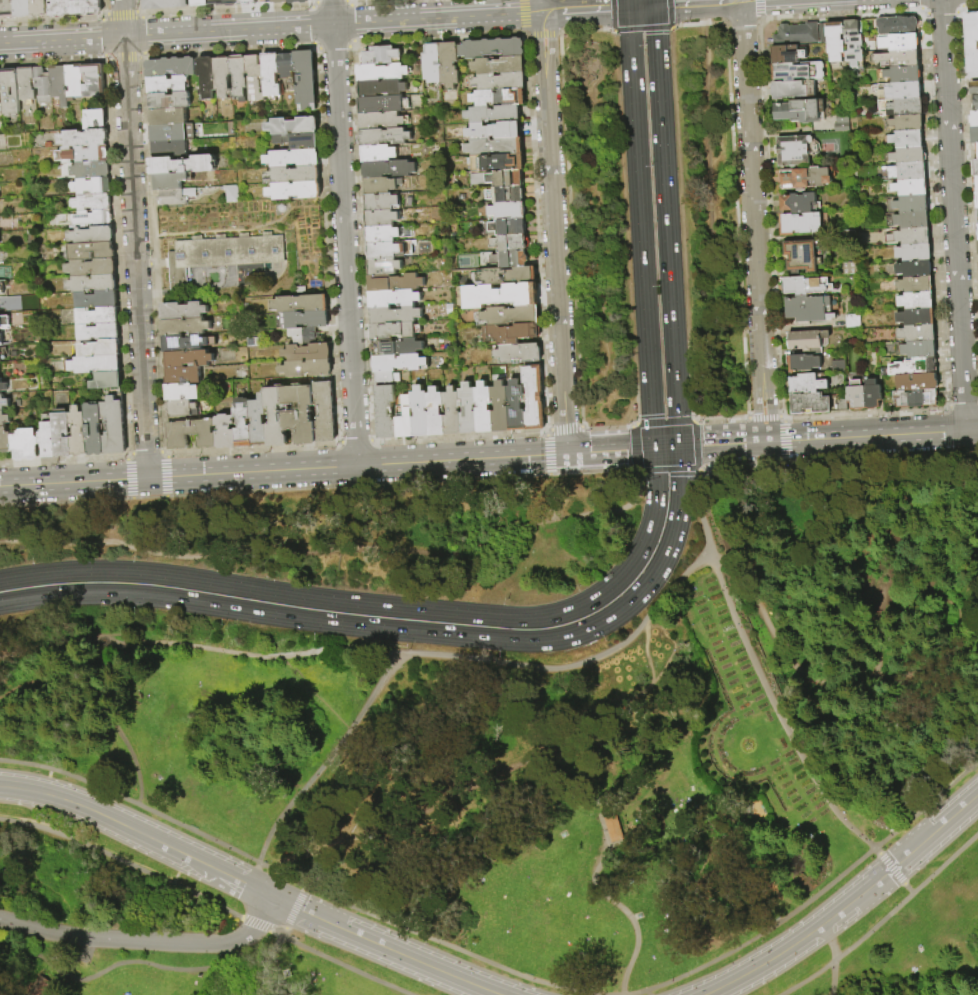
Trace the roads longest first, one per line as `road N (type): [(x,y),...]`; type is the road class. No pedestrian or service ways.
road 1 (trunk): [(0,604),(146,596),(537,642),(611,619),(653,579)]
road 2 (trunk): [(632,562),(583,604),(519,618),(148,573),(0,581)]
road 3 (secondary): [(567,454),(0,486)]
road 4 (residential): [(121,0),(148,478)]
road 5 (residential): [(332,25),(358,466)]
road 6 (residential): [(541,13),(567,454)]
road 7 (residential): [(740,2),(765,442)]
road 8 (residential): [(942,0),(966,431)]
road 9 (trunk): [(628,8),(649,383)]
road 10 (trunk): [(675,363),(654,7)]
road 11 (residential): [(332,25),(0,44)]
road 12 (secondary): [(977,430),(765,442)]
road 13 (residential): [(541,13),(332,25)]
road 14 (trunk): [(653,579),(677,523),(679,447)]

